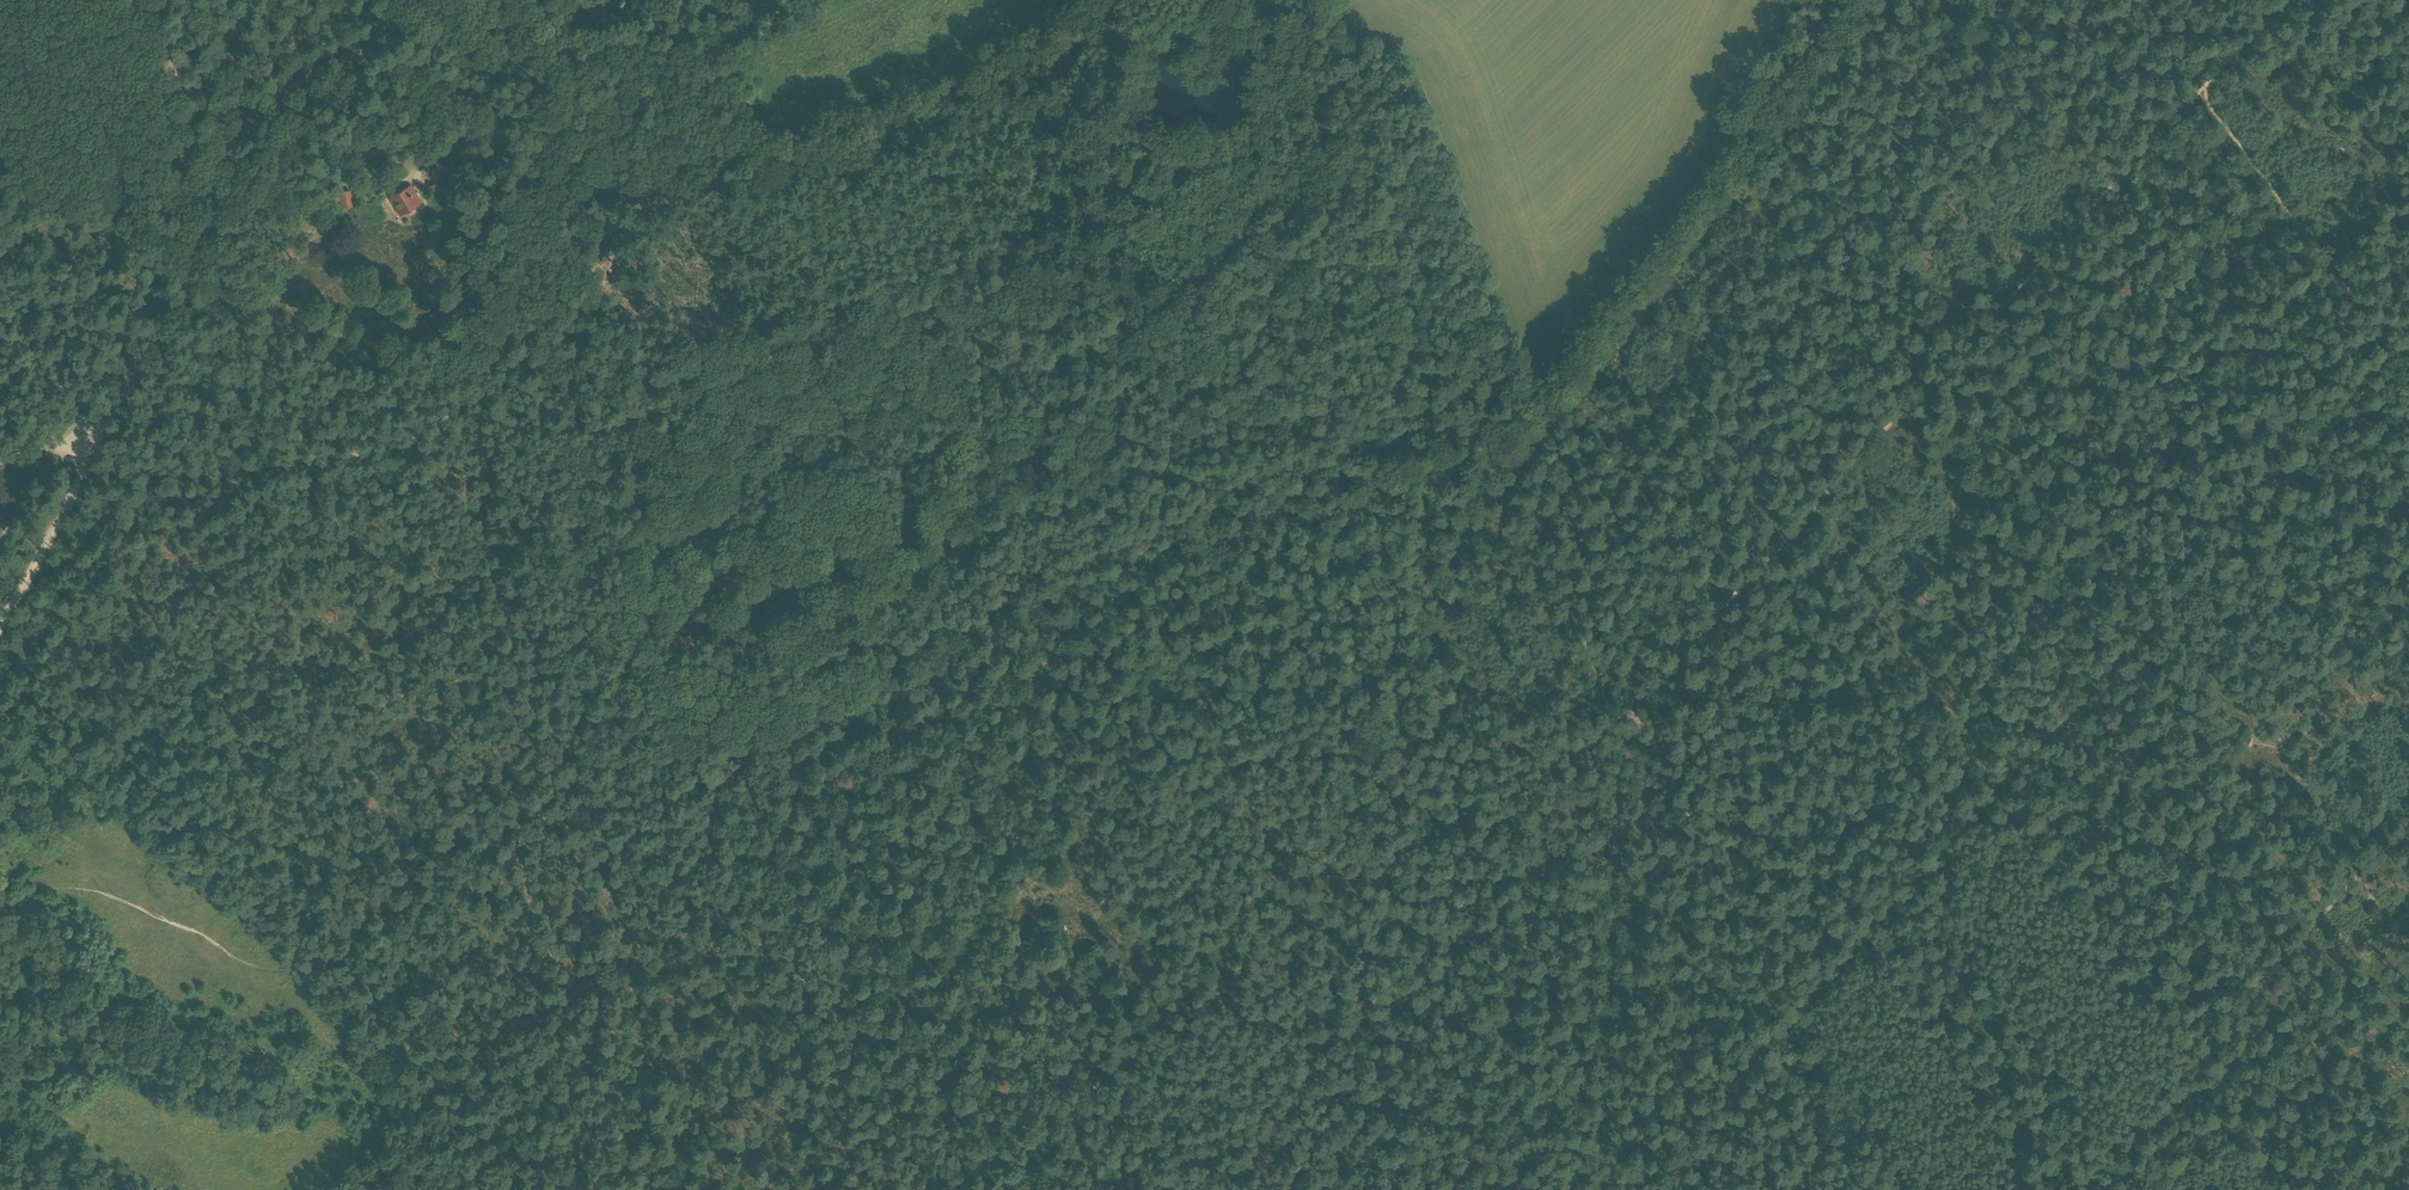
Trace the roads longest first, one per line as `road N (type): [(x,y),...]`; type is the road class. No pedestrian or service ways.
road 1 (track): [(94,435),(97,460),(134,470),(362,453),(406,509),(563,646),(621,712),(626,729),(665,766),(684,770)]
road 2 (unclassified): [(0,463),(94,435),(238,170),(350,70),(409,0)]
road 3 (track): [(539,0),(608,186),(612,257),(598,308),(545,371),(499,378),(440,424),(362,453)]
road 4 (track): [(152,0),(219,199)]
road 5 (track): [(0,616),(94,435)]

